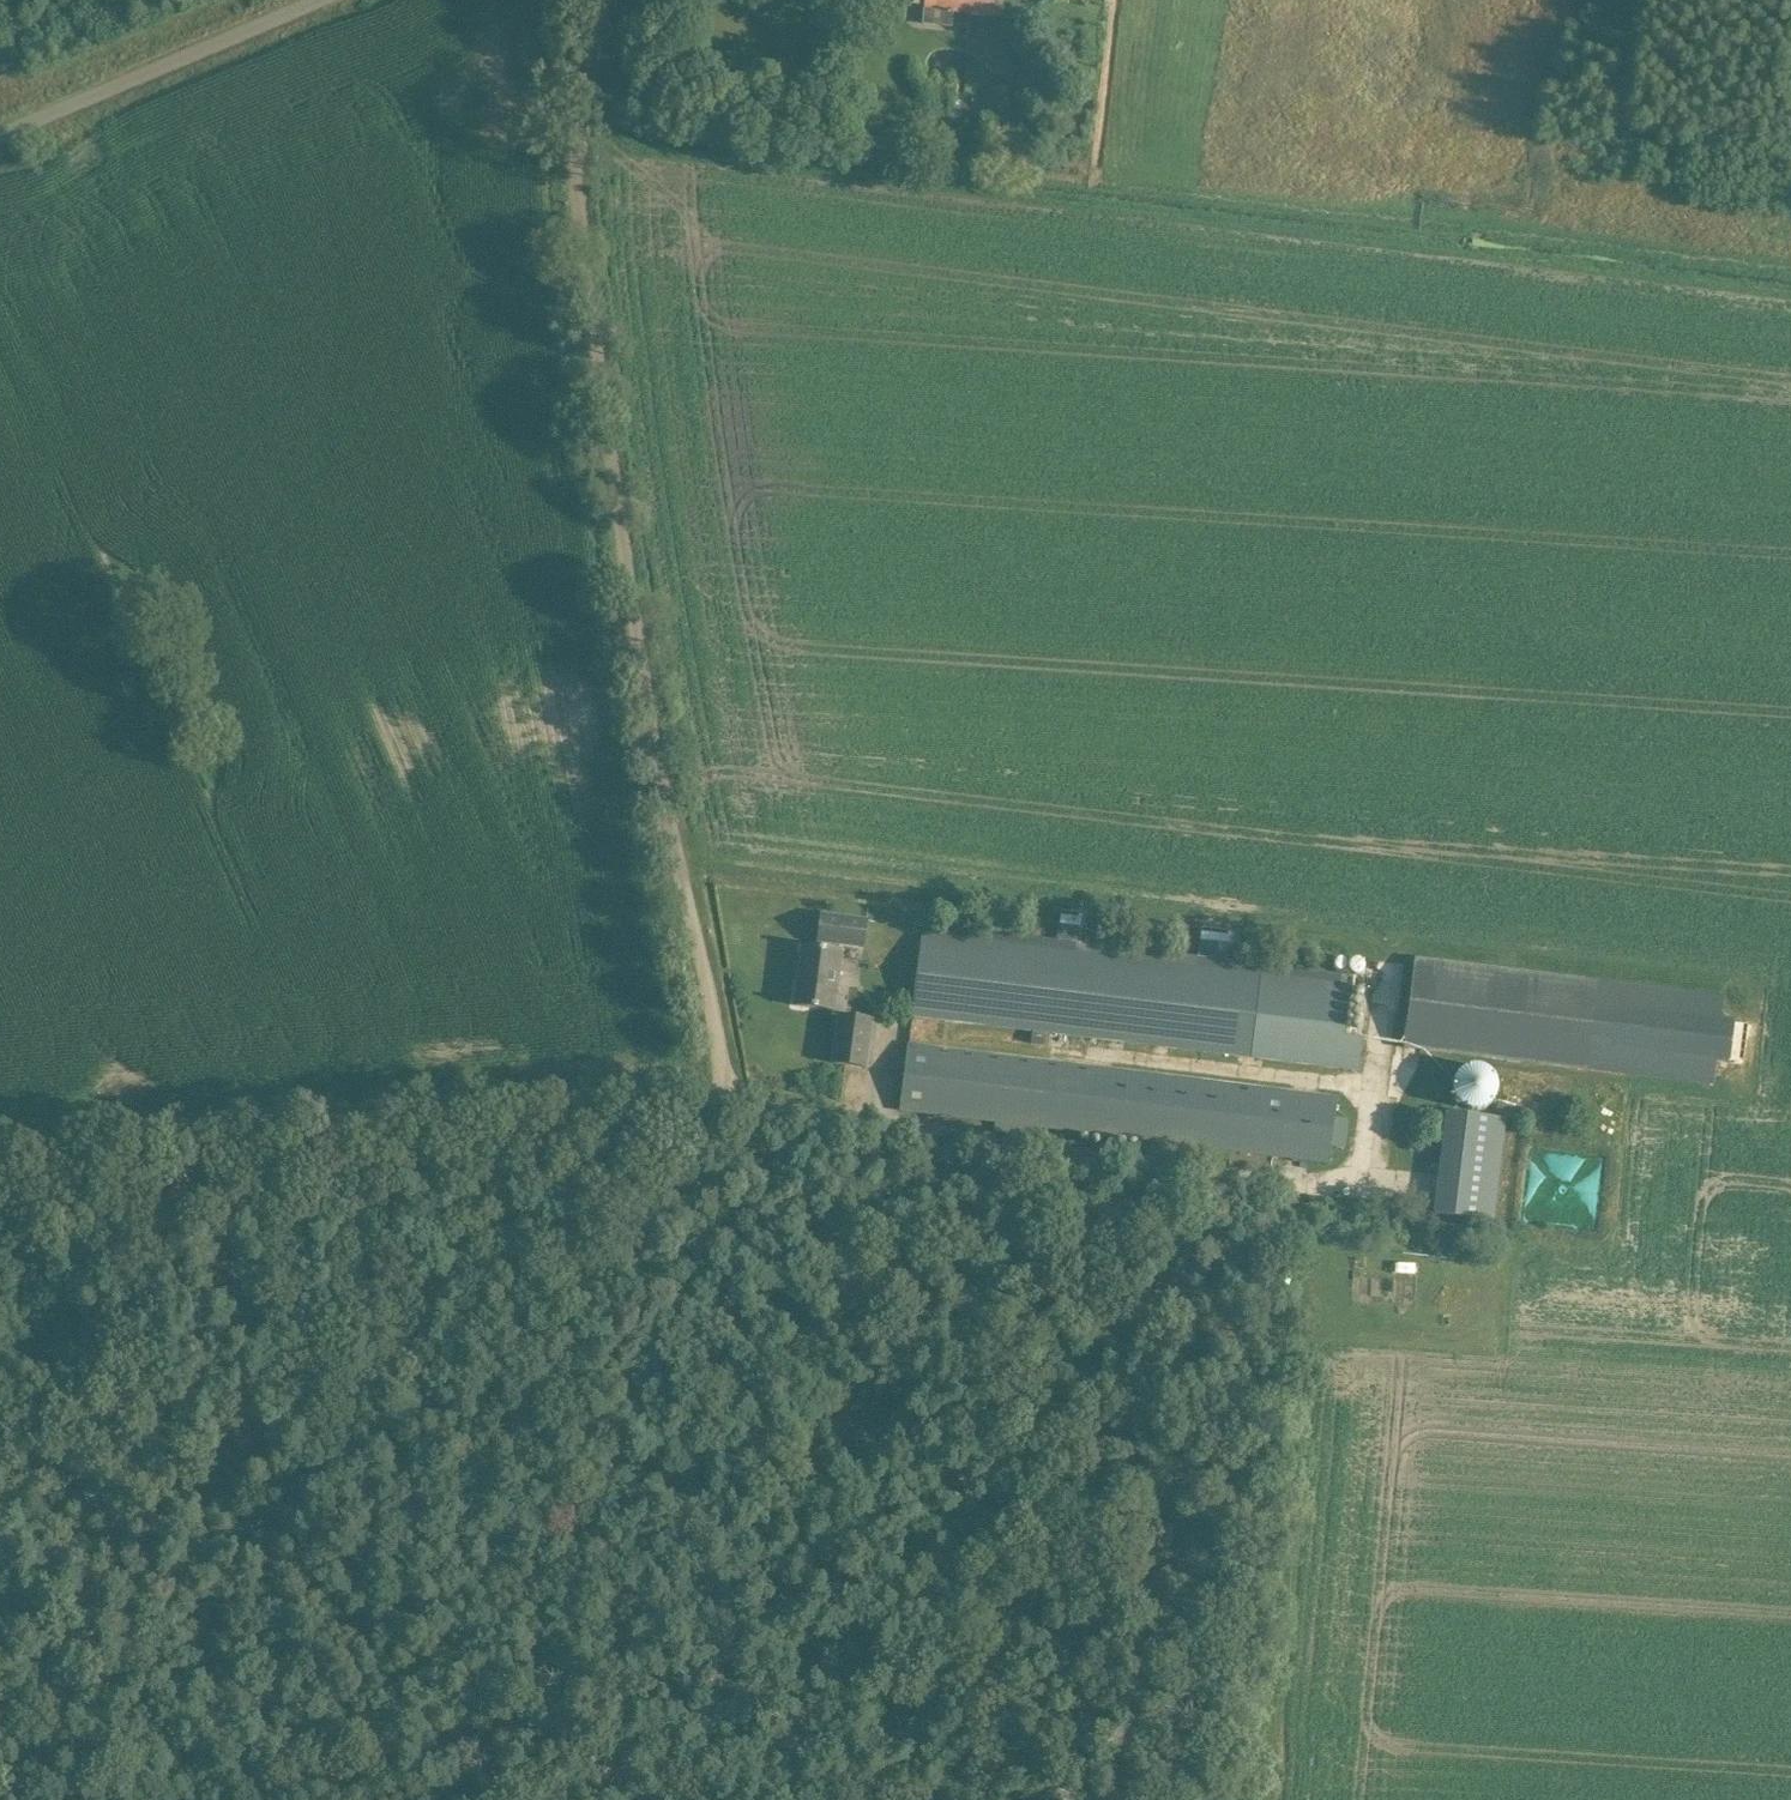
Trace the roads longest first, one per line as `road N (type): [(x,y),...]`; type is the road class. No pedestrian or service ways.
road 1 (track): [(687,870),(579,223),(582,137),(606,0)]
road 2 (track): [(636,1799),(592,1534),(575,1348),(584,1300),(604,1262),(706,1160)]
road 3 (unclassified): [(0,139),(333,0)]
road 4 (unclassified): [(706,1160),(727,1139),(726,1064),(687,870)]

